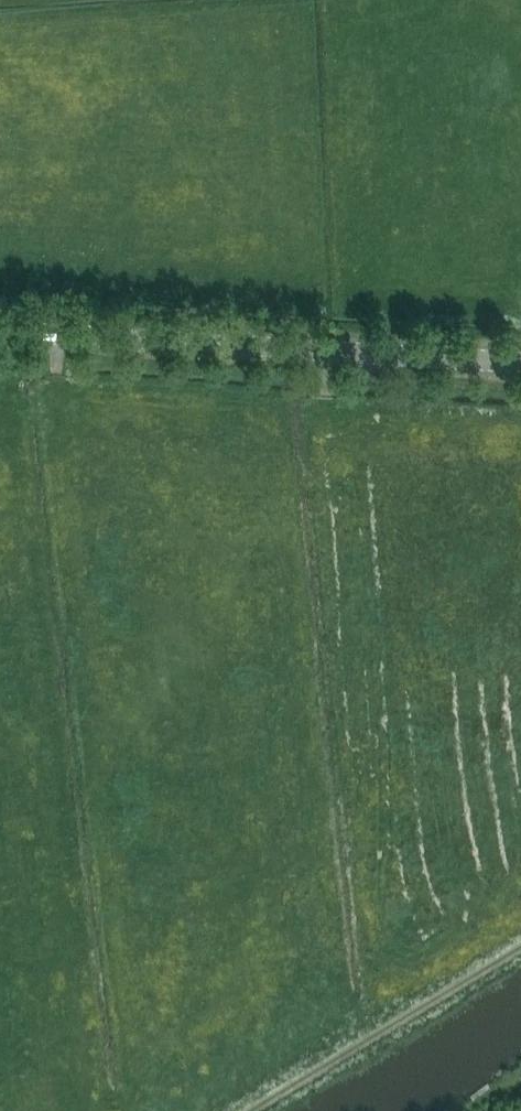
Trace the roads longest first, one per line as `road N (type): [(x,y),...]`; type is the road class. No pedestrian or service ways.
road 1 (tertiary): [(520,362),(0,330)]
road 2 (track): [(520,946),(248,1110)]

